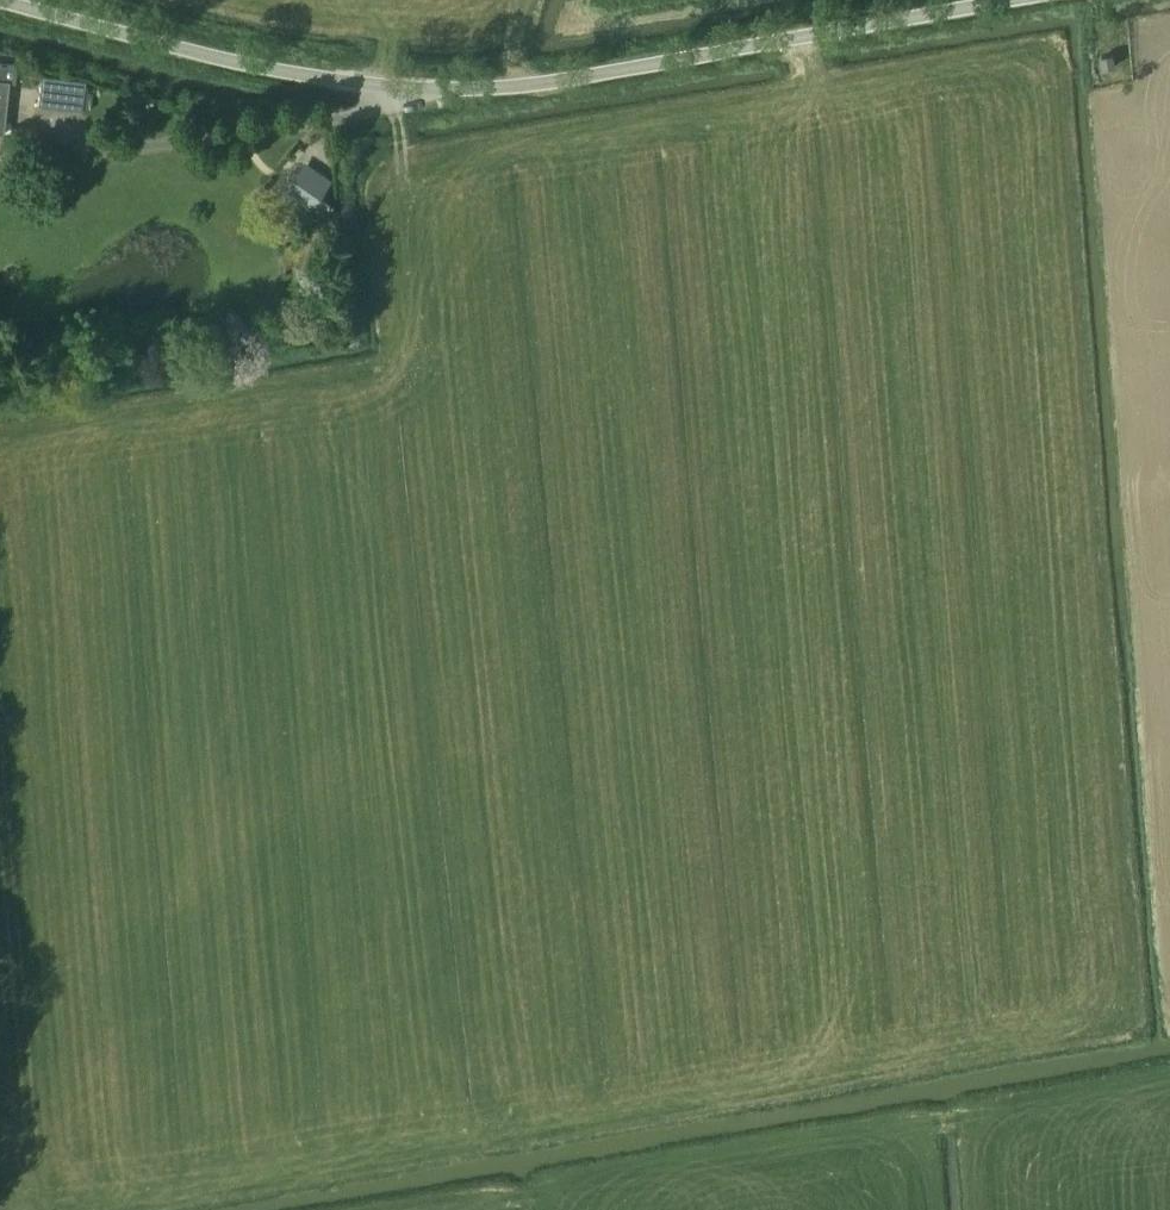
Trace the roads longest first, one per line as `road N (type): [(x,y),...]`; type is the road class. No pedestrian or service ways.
road 1 (unclassified): [(4,0),(243,63),(411,89),(538,82),(1024,0)]

